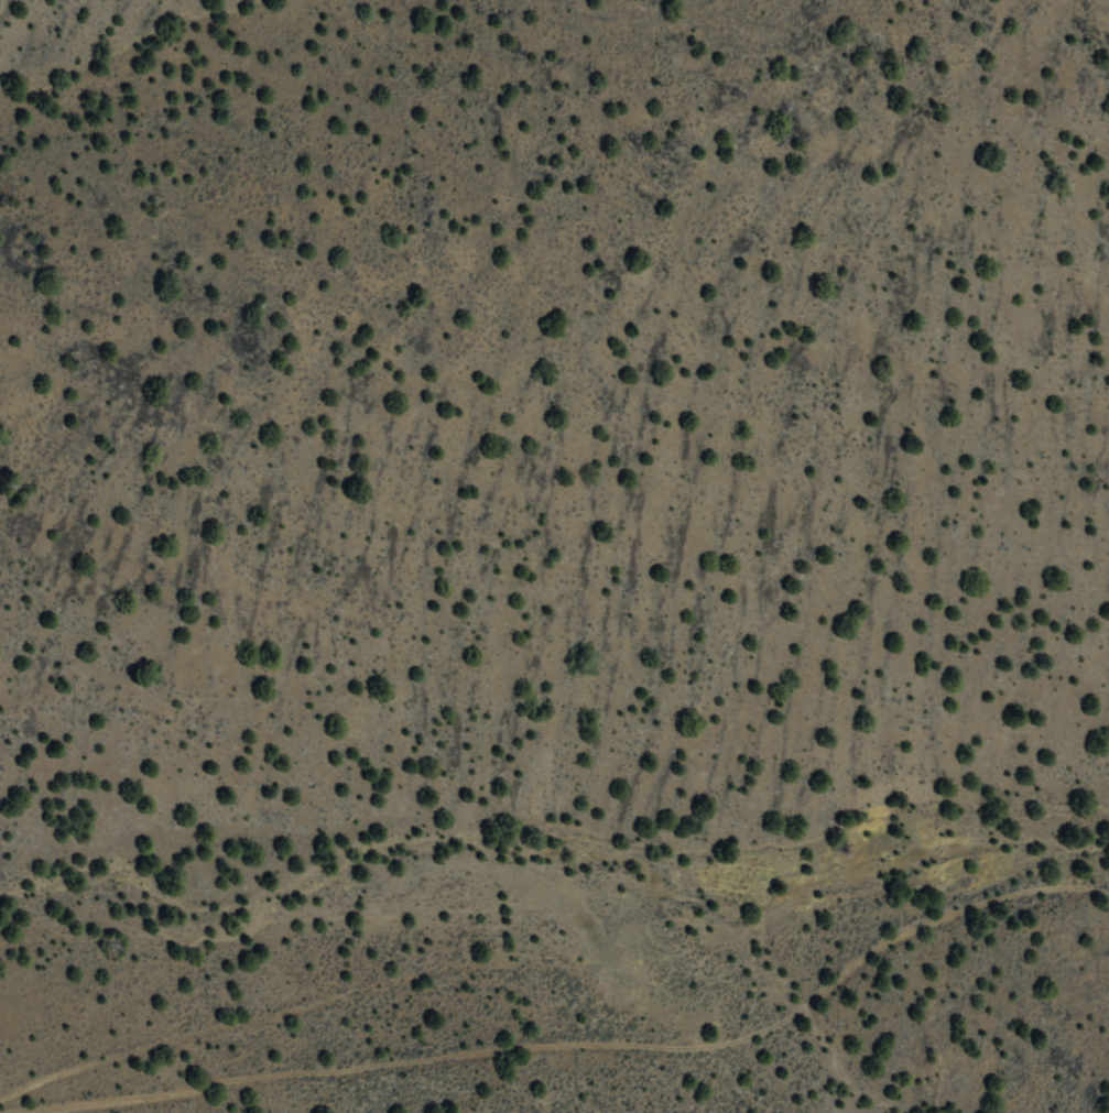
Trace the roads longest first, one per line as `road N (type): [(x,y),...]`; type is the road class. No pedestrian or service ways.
road 1 (track): [(31,1112),(529,1048),(736,1041),(773,1027),(925,927),(1045,893),(1108,896)]

